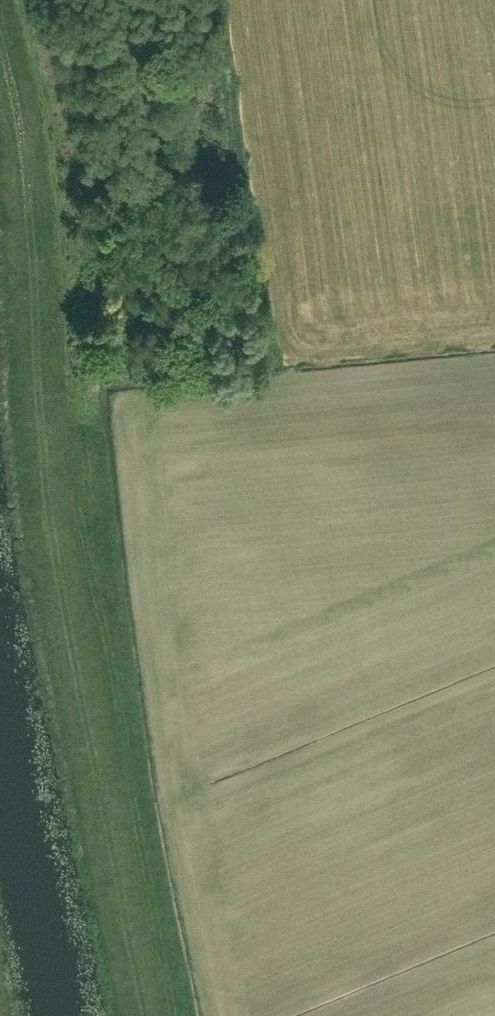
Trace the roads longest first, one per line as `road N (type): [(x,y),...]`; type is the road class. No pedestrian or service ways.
road 1 (track): [(148,1015),(51,530),(20,134),(0,43)]

